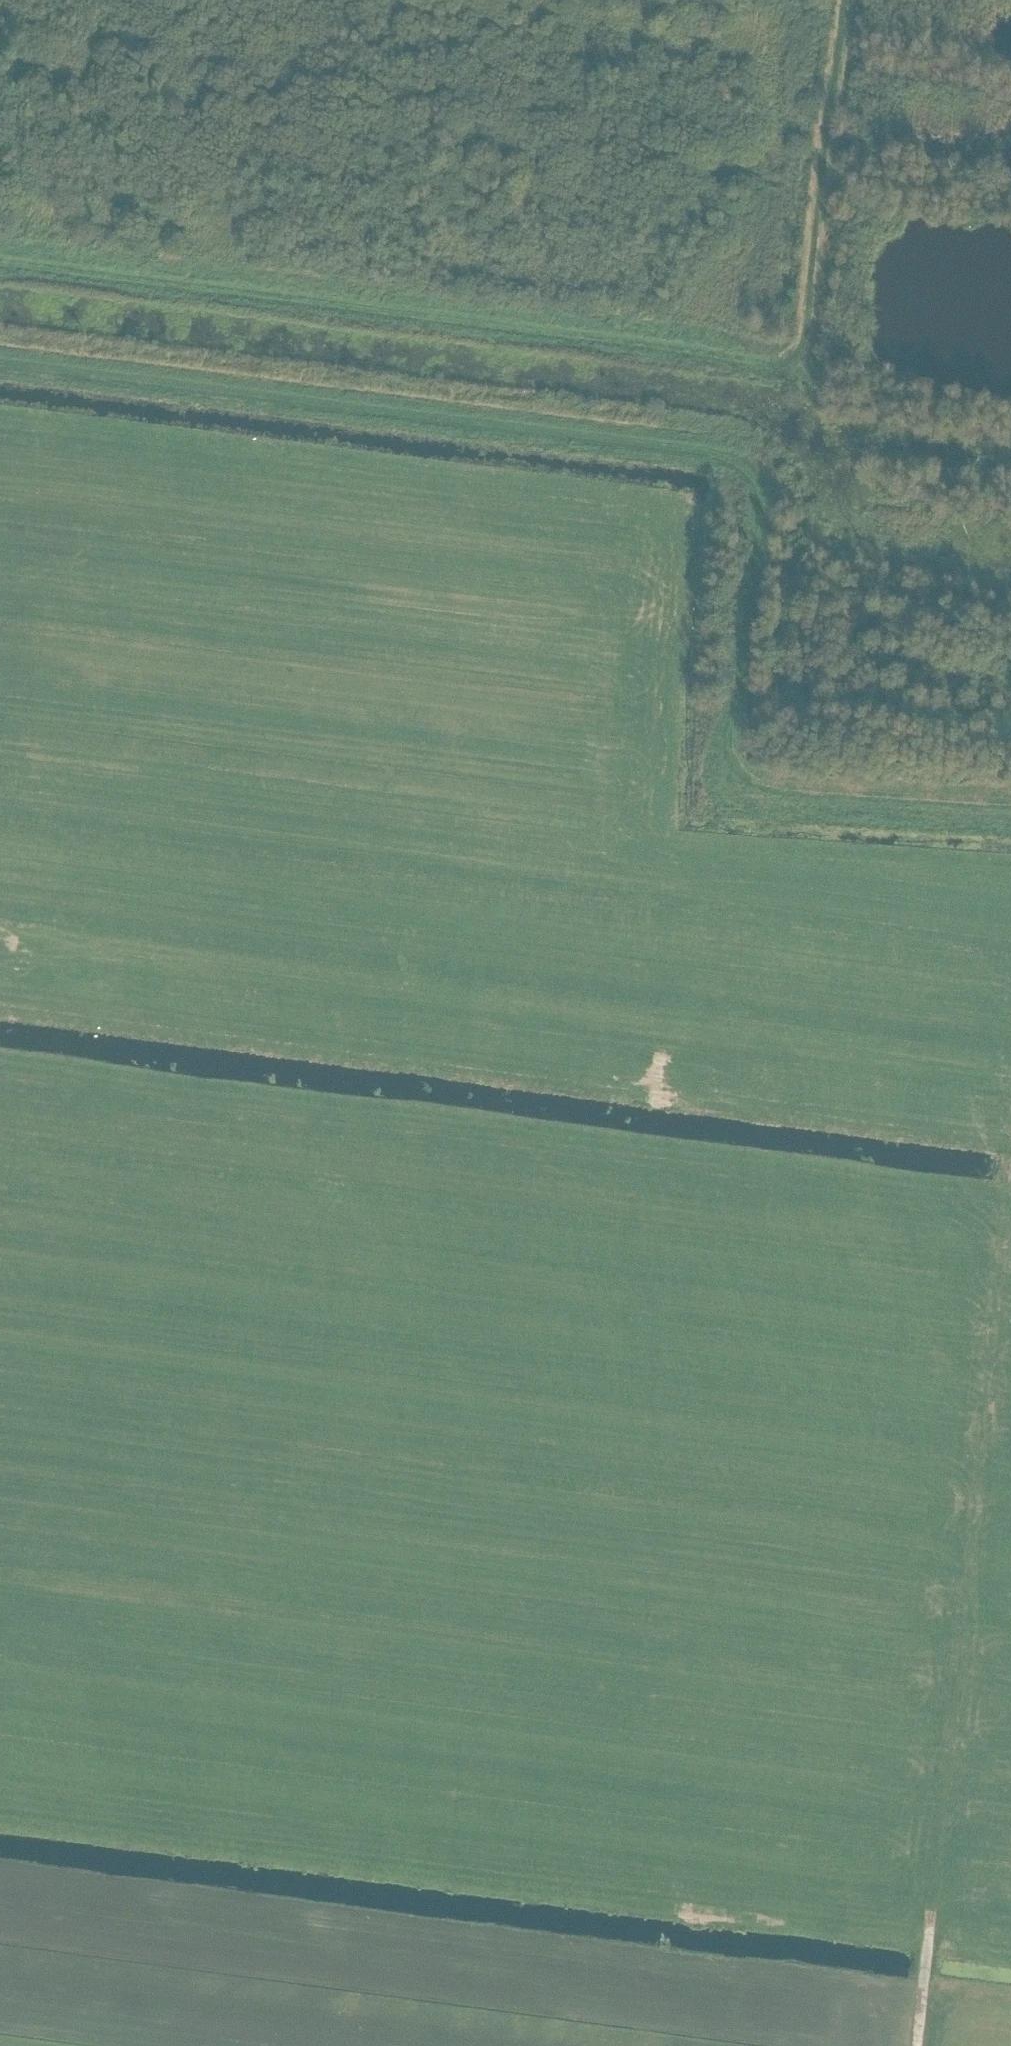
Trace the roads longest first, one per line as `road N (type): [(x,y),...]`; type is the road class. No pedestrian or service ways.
road 1 (track): [(0,354),(692,440),(737,454),(761,483),(734,721),(742,768),(768,781),(1010,797)]
road 2 (track): [(838,0),(798,354),(0,255)]

